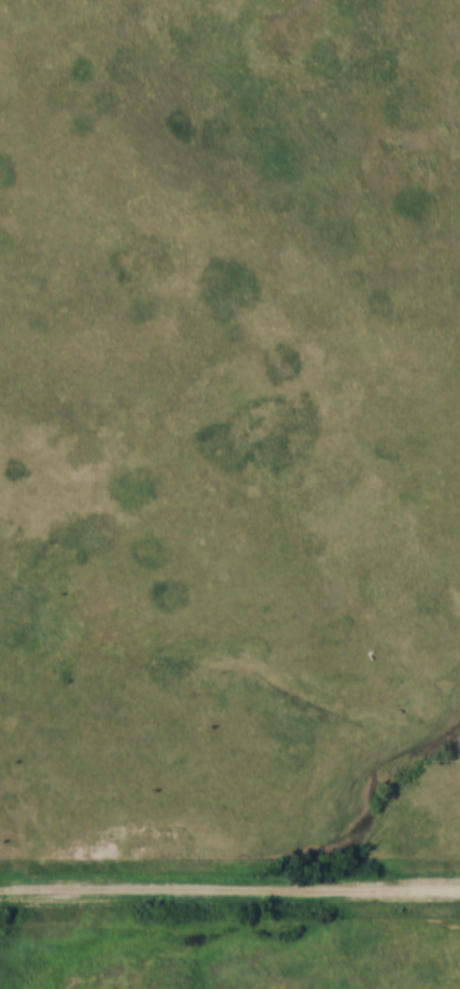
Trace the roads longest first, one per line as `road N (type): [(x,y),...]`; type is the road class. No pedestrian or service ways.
road 1 (track): [(459,894),(0,891)]

